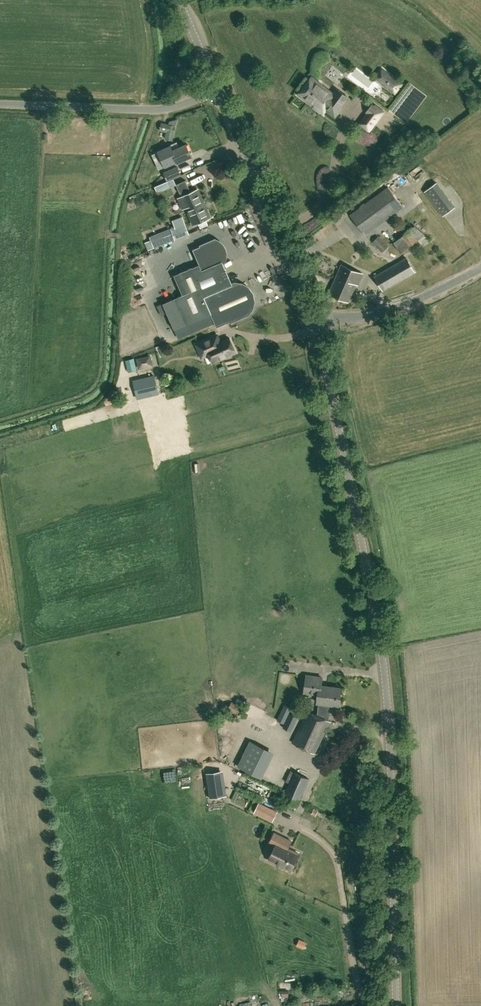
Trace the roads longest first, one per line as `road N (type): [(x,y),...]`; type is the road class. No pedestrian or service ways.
road 1 (secondary): [(397,1005),(386,675),(315,324)]
road 2 (secondary): [(315,324),(219,92)]
road 3 (unclassified): [(219,92),(162,109),(0,104)]
road 4 (unclassified): [(315,324),(391,311),(480,269)]

